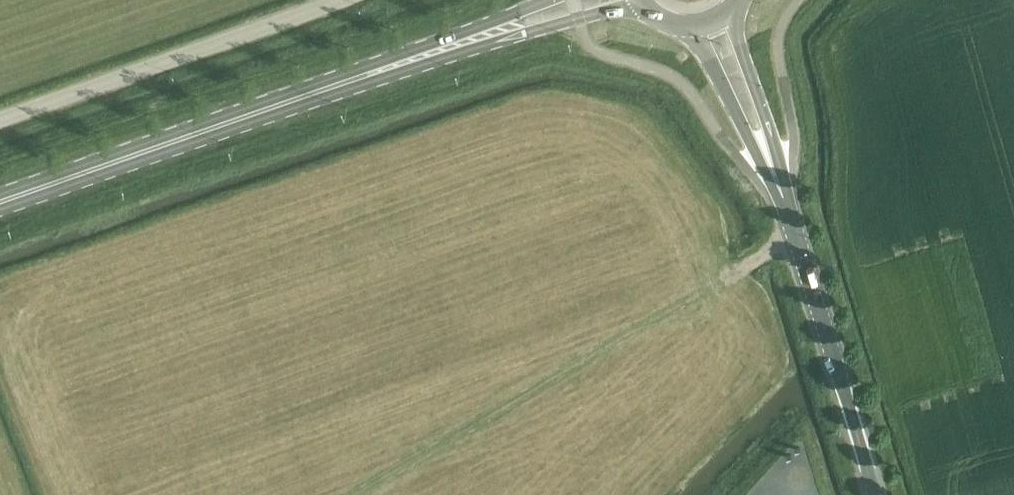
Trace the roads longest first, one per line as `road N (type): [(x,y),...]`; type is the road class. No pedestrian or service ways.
road 1 (primary): [(0,203),(383,72)]
road 2 (unclassified): [(0,122),(350,0)]
road 3 (tertiary): [(874,494),(783,203)]
road 4 (primary): [(383,72),(646,5)]
road 5 (tertiary): [(783,203),(773,143),(729,9)]
road 6 (tertiary): [(690,25),(783,203)]
road 7 (primary): [(560,0),(383,72)]

